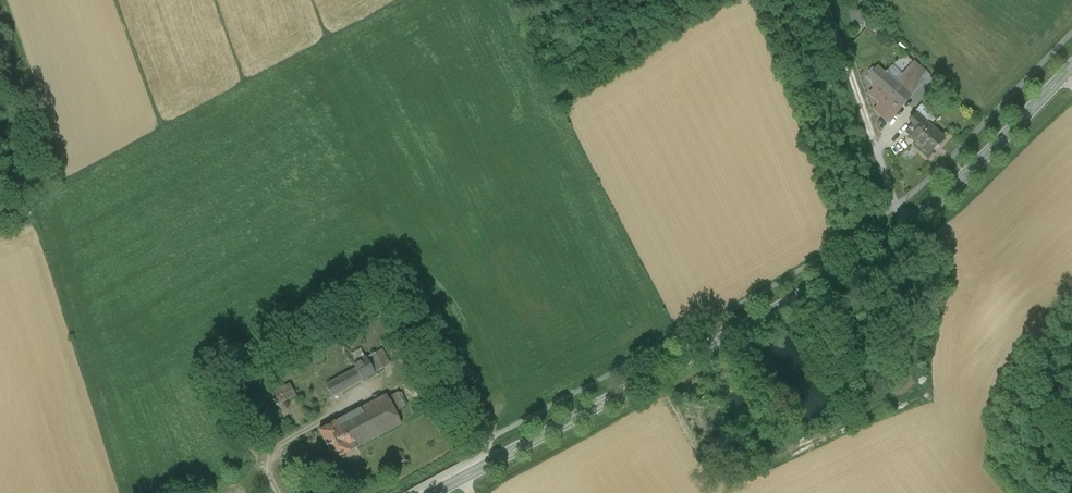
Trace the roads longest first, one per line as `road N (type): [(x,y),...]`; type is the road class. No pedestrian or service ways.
road 1 (tertiary): [(435,492),(907,231),(1071,75)]
road 2 (track): [(827,0),(895,207)]

